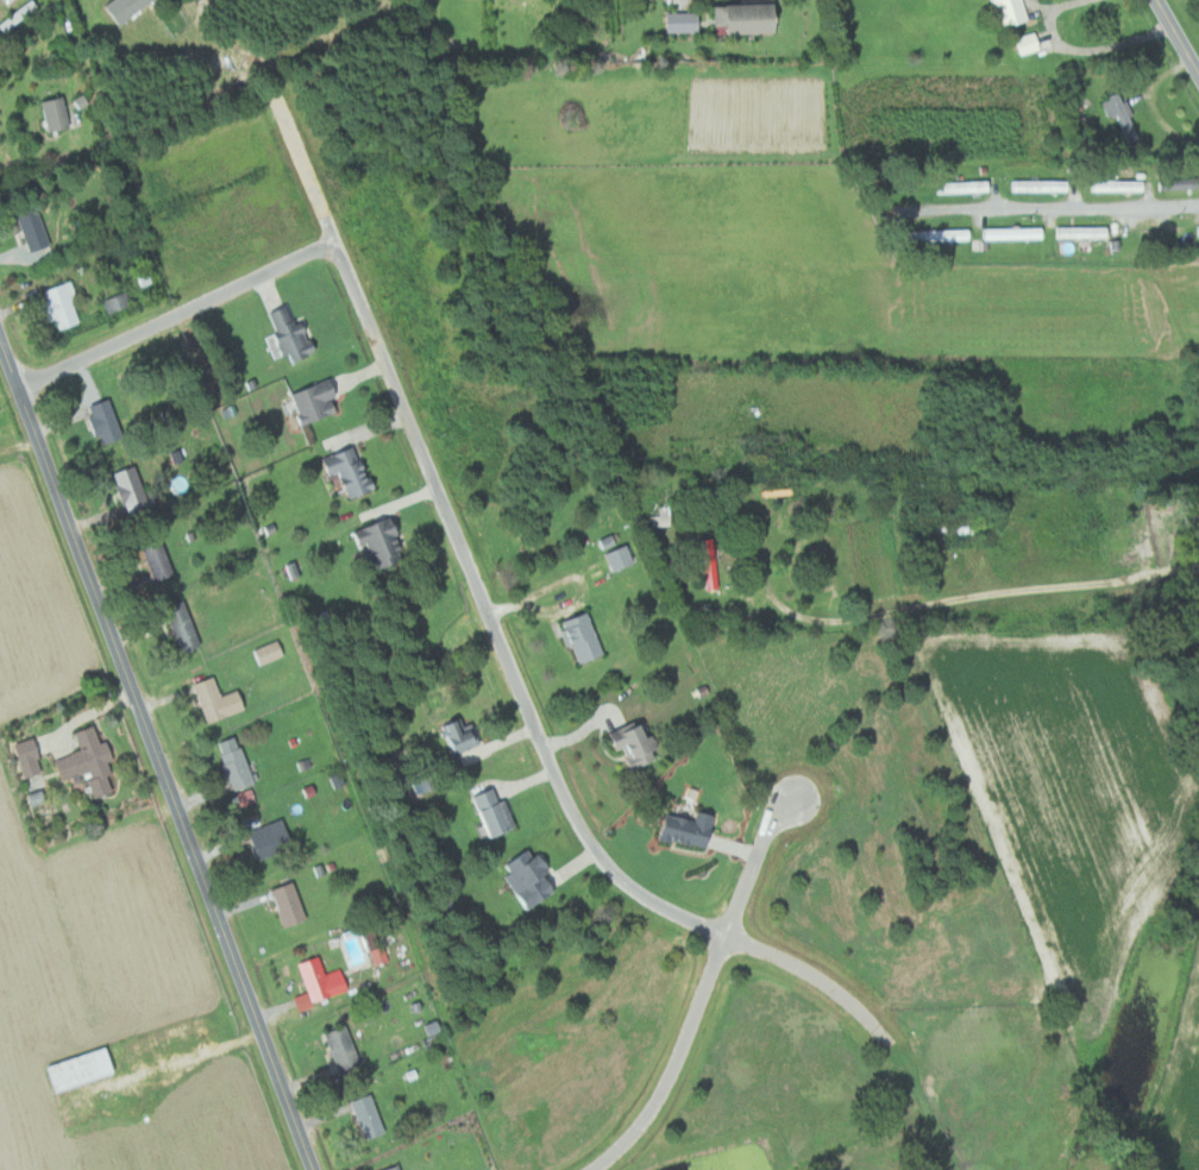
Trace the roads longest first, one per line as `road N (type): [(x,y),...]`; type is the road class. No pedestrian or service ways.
road 1 (residential): [(892,1052),(835,989),(659,907),(594,851),(531,719),(274,93)]
road 2 (tertiary): [(312,1169),(0,349)]
road 3 (residential): [(14,385),(55,375),(335,241)]
road 4 (residential): [(1198,569),(884,614)]
road 5 (residential): [(1198,207),(1012,208),(912,219)]

